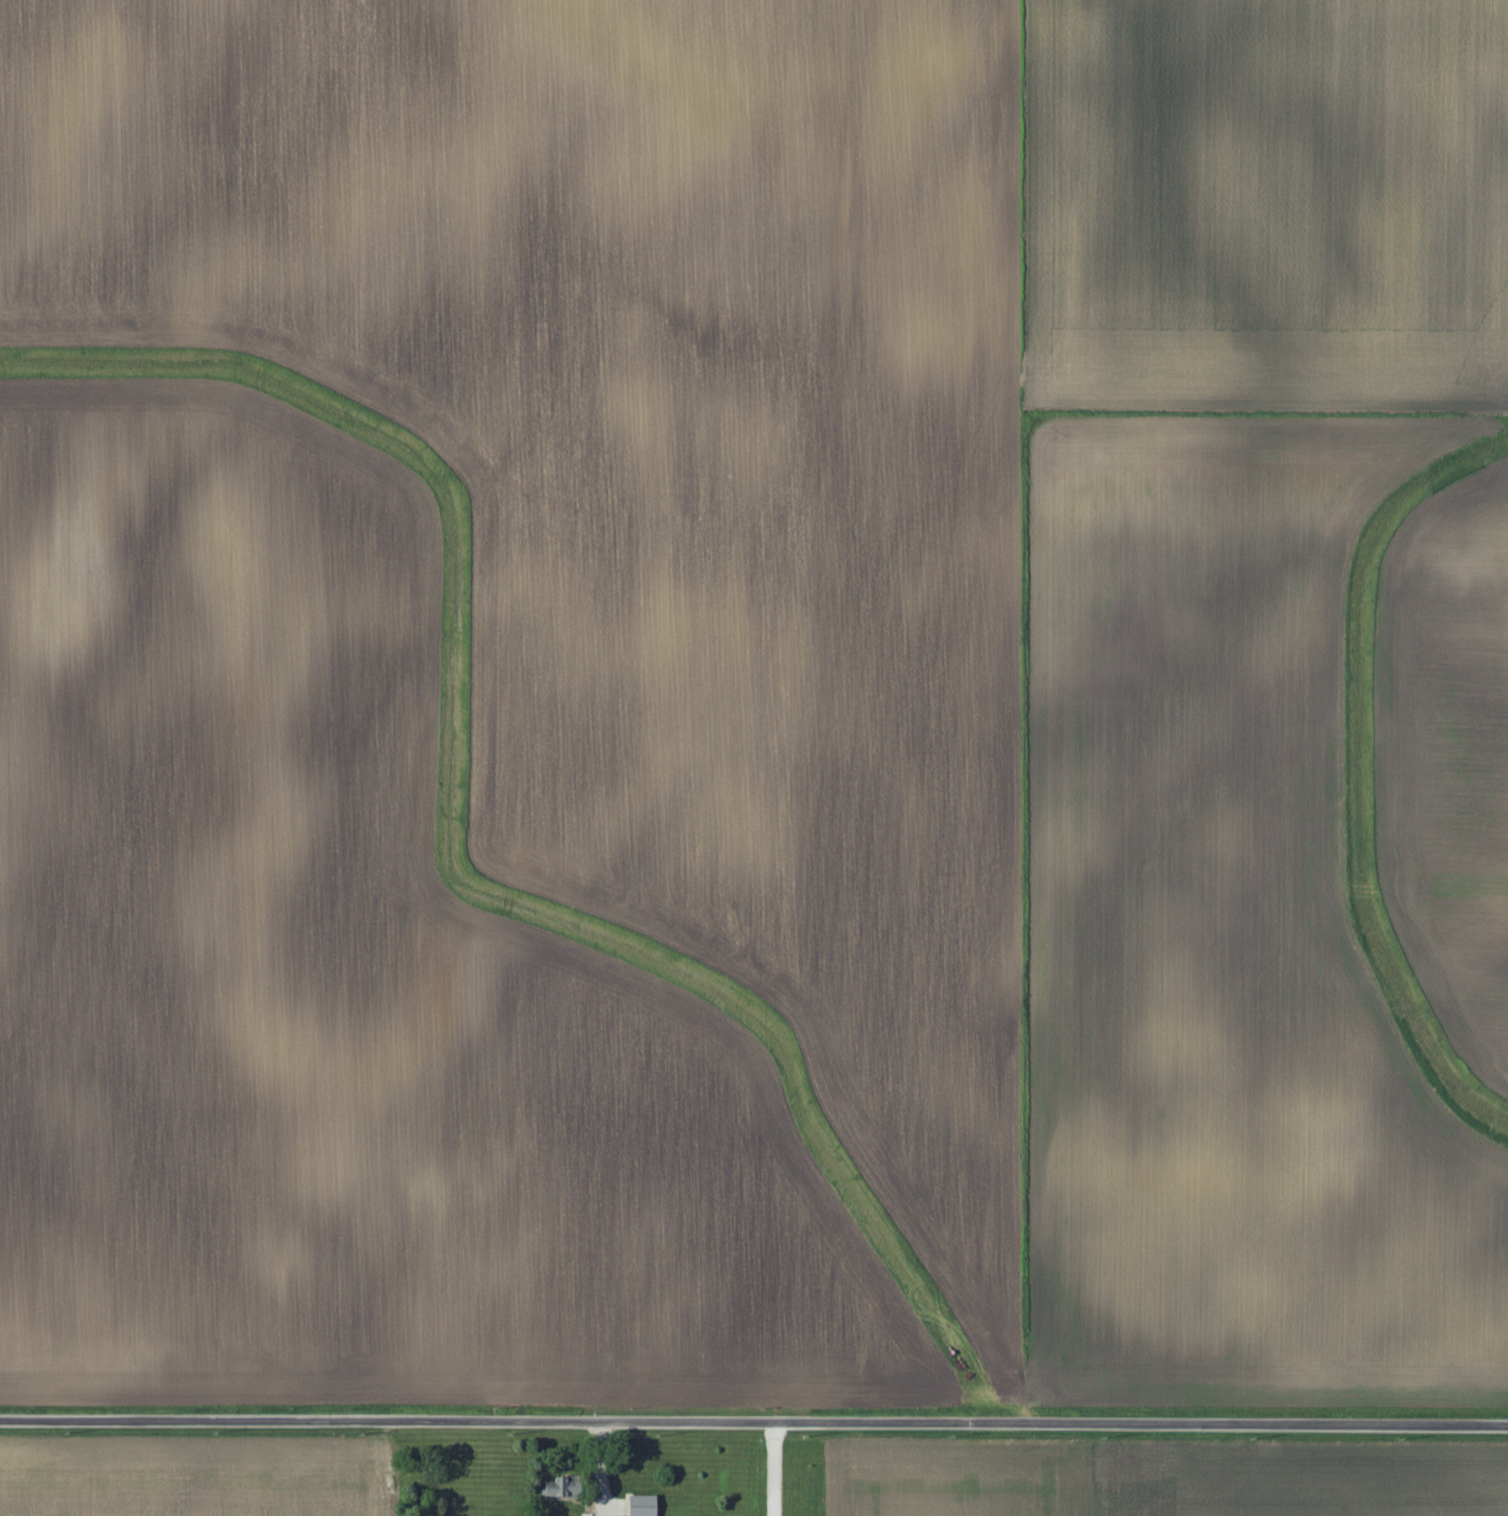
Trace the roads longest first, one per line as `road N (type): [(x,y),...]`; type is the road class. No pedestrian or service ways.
road 1 (residential): [(1507,1425),(0,1420)]

